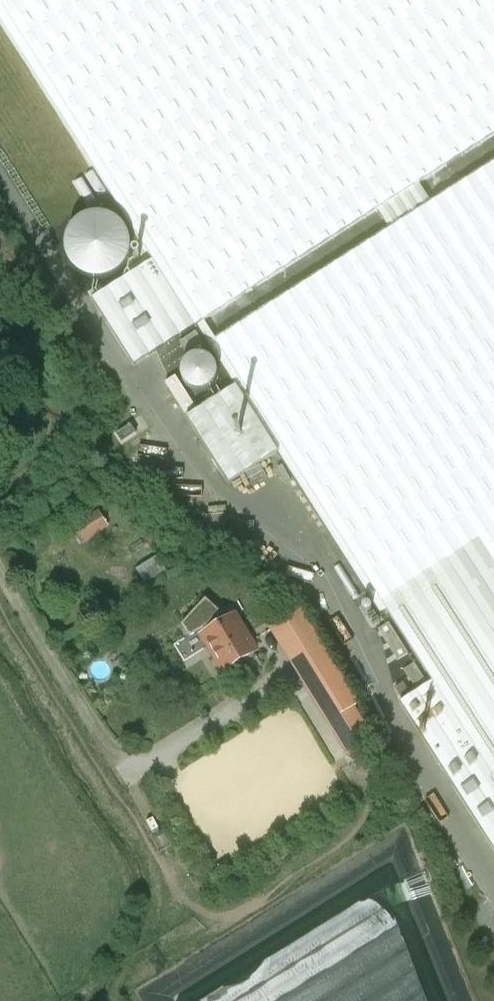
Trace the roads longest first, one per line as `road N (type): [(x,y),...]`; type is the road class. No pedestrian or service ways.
road 1 (track): [(0,577),(130,773),(283,676)]

